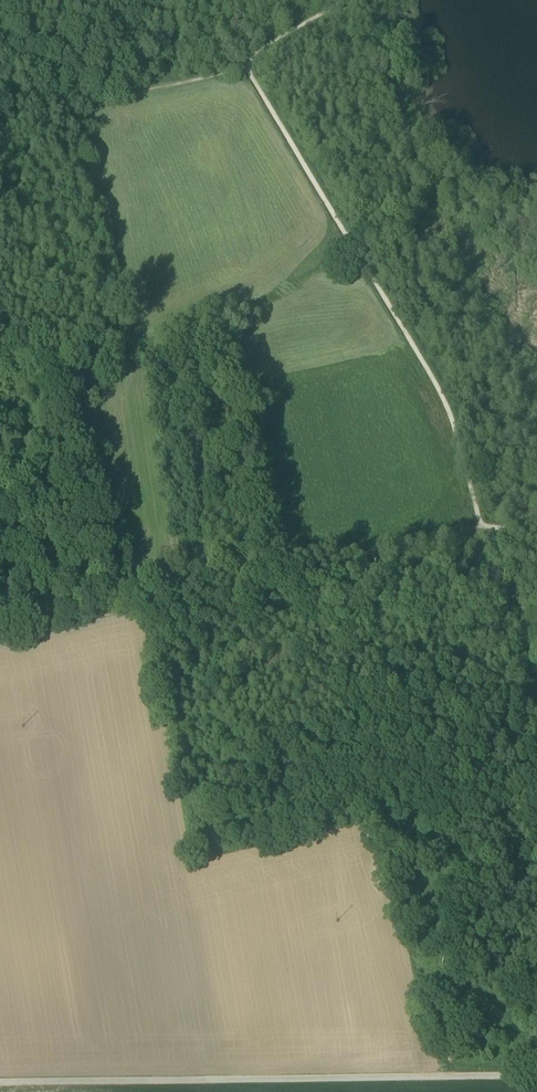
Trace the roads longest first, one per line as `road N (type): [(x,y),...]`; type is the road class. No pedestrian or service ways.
road 1 (track): [(536,1074),(0,1080)]
road 2 (track): [(485,530),(0,634)]
road 3 (track): [(0,122),(248,69)]

